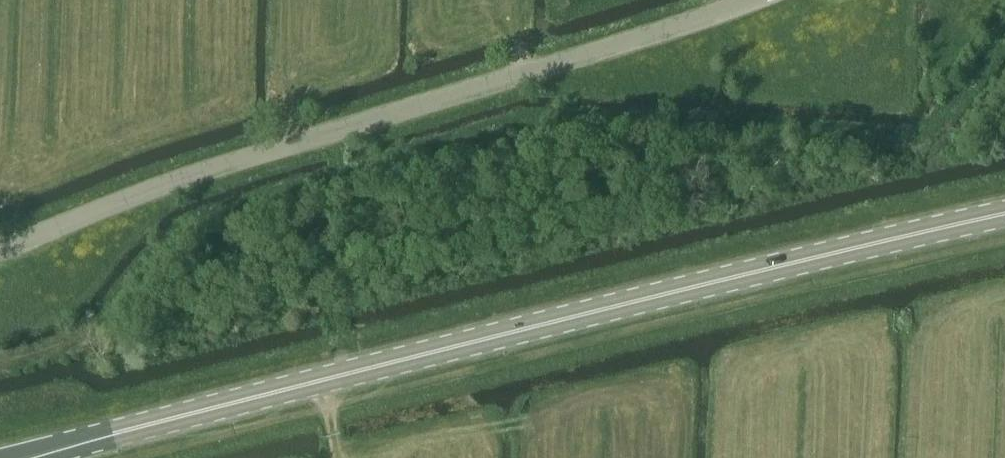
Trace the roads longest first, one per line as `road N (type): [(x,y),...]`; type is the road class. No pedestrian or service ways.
road 1 (primary): [(1004,214),(31,457)]
road 2 (unclassified): [(0,255),(182,181),(768,0)]

